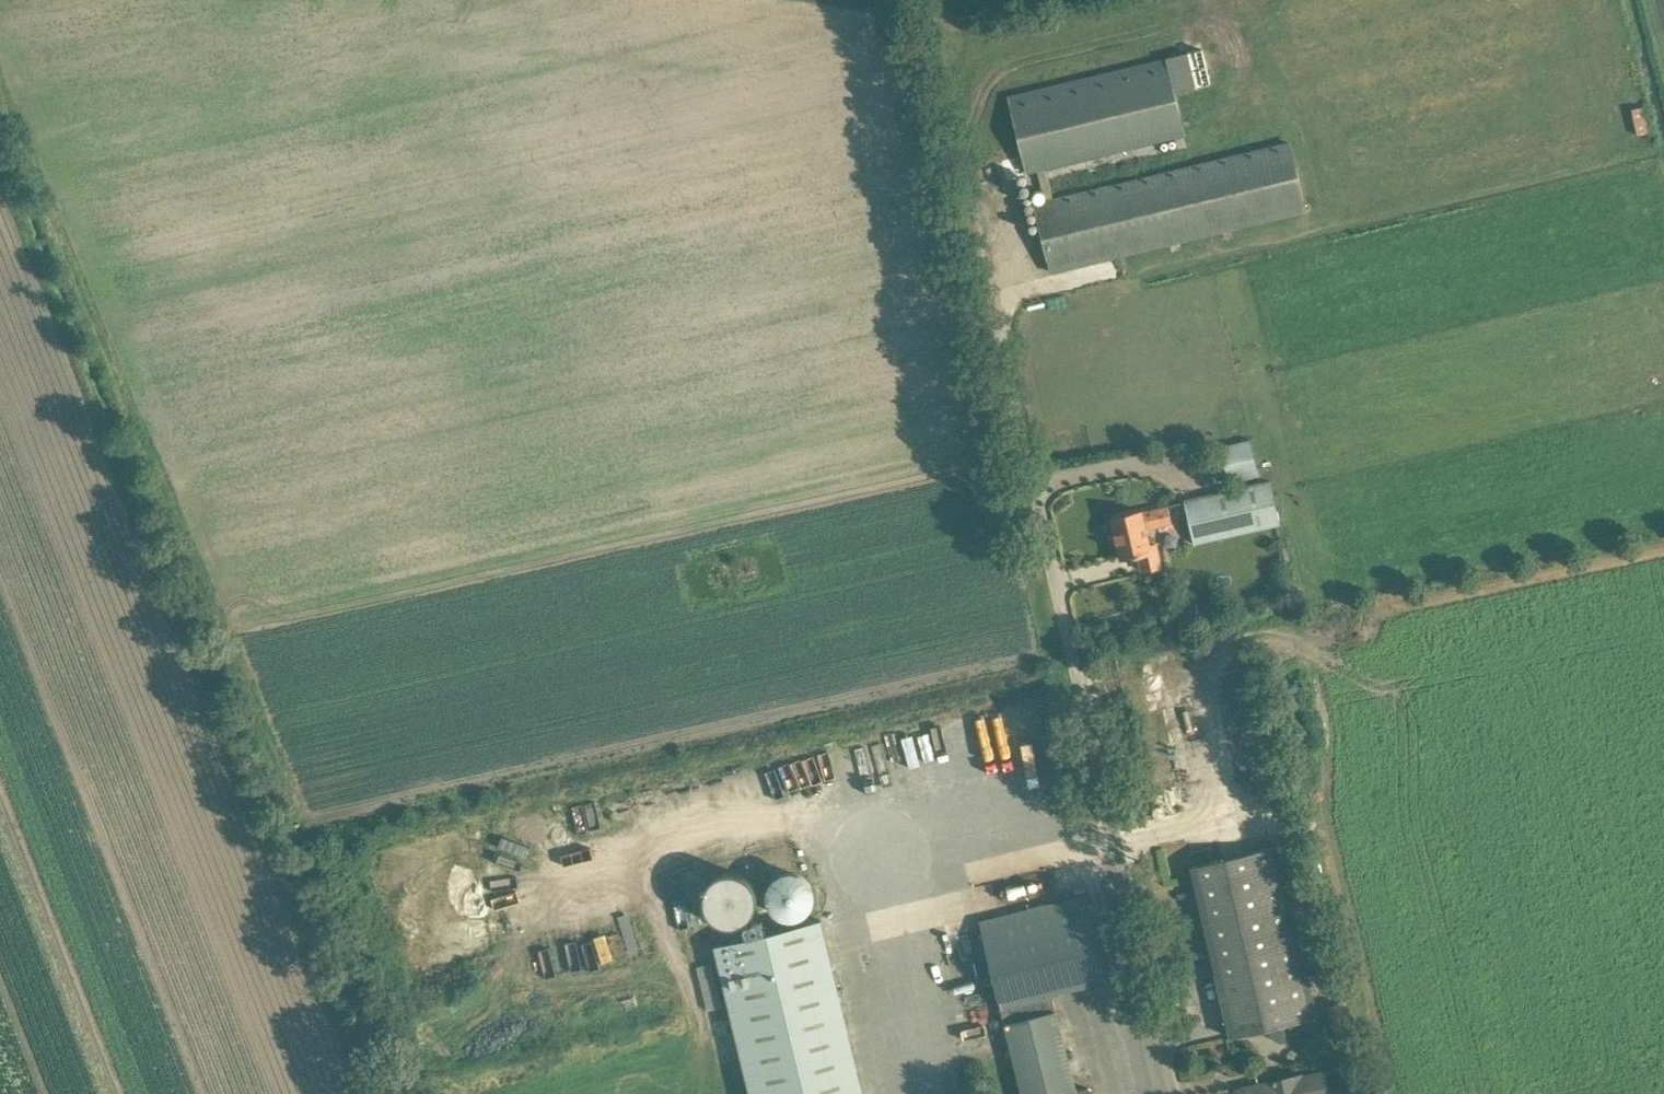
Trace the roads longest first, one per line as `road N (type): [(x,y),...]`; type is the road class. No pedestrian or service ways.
road 1 (unclassified): [(1176,1093),(939,38)]

